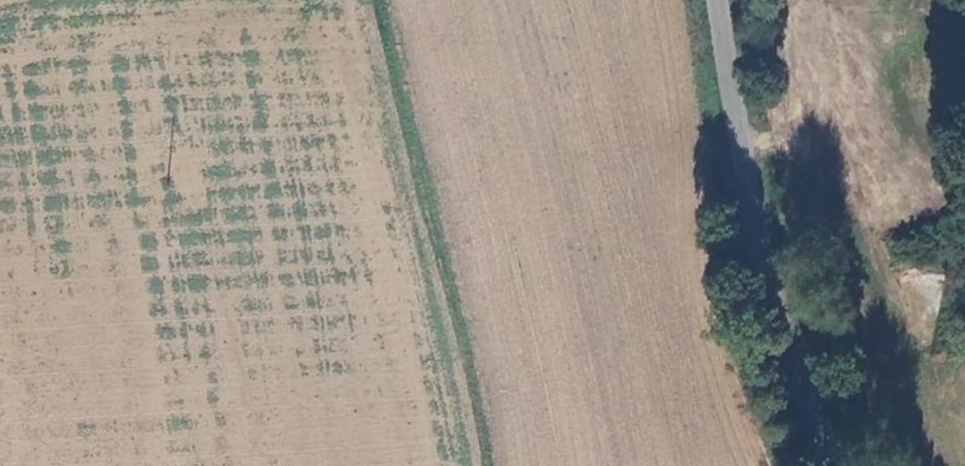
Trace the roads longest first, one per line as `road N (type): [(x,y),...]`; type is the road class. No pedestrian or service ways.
road 1 (unclassified): [(838,465),(759,235),(718,0)]

